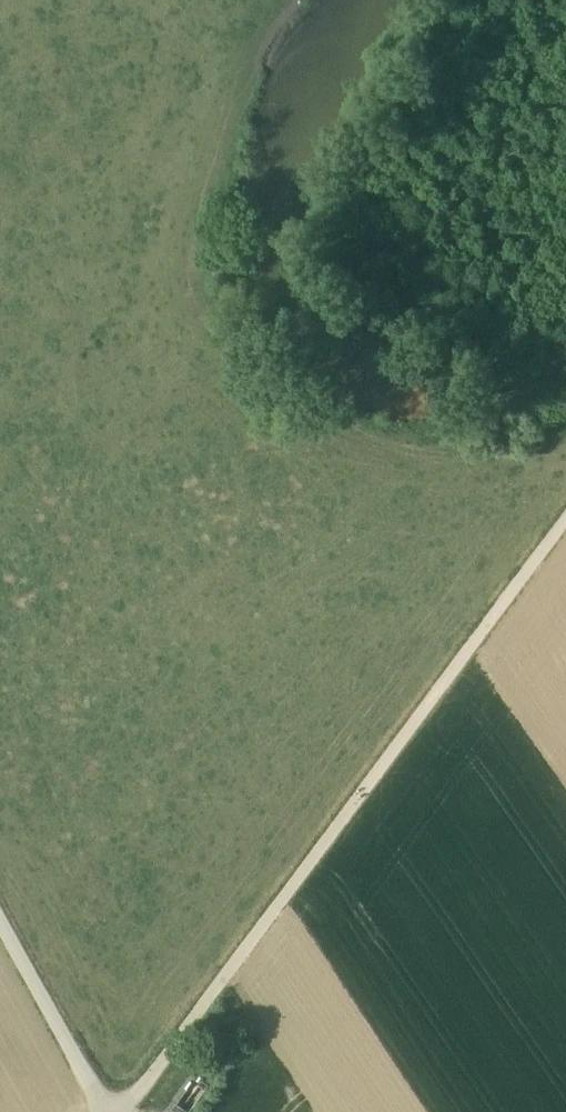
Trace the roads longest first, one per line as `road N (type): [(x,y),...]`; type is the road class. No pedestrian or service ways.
road 1 (track): [(125,1111),(565,520)]
road 2 (track): [(0,918),(109,1111)]

